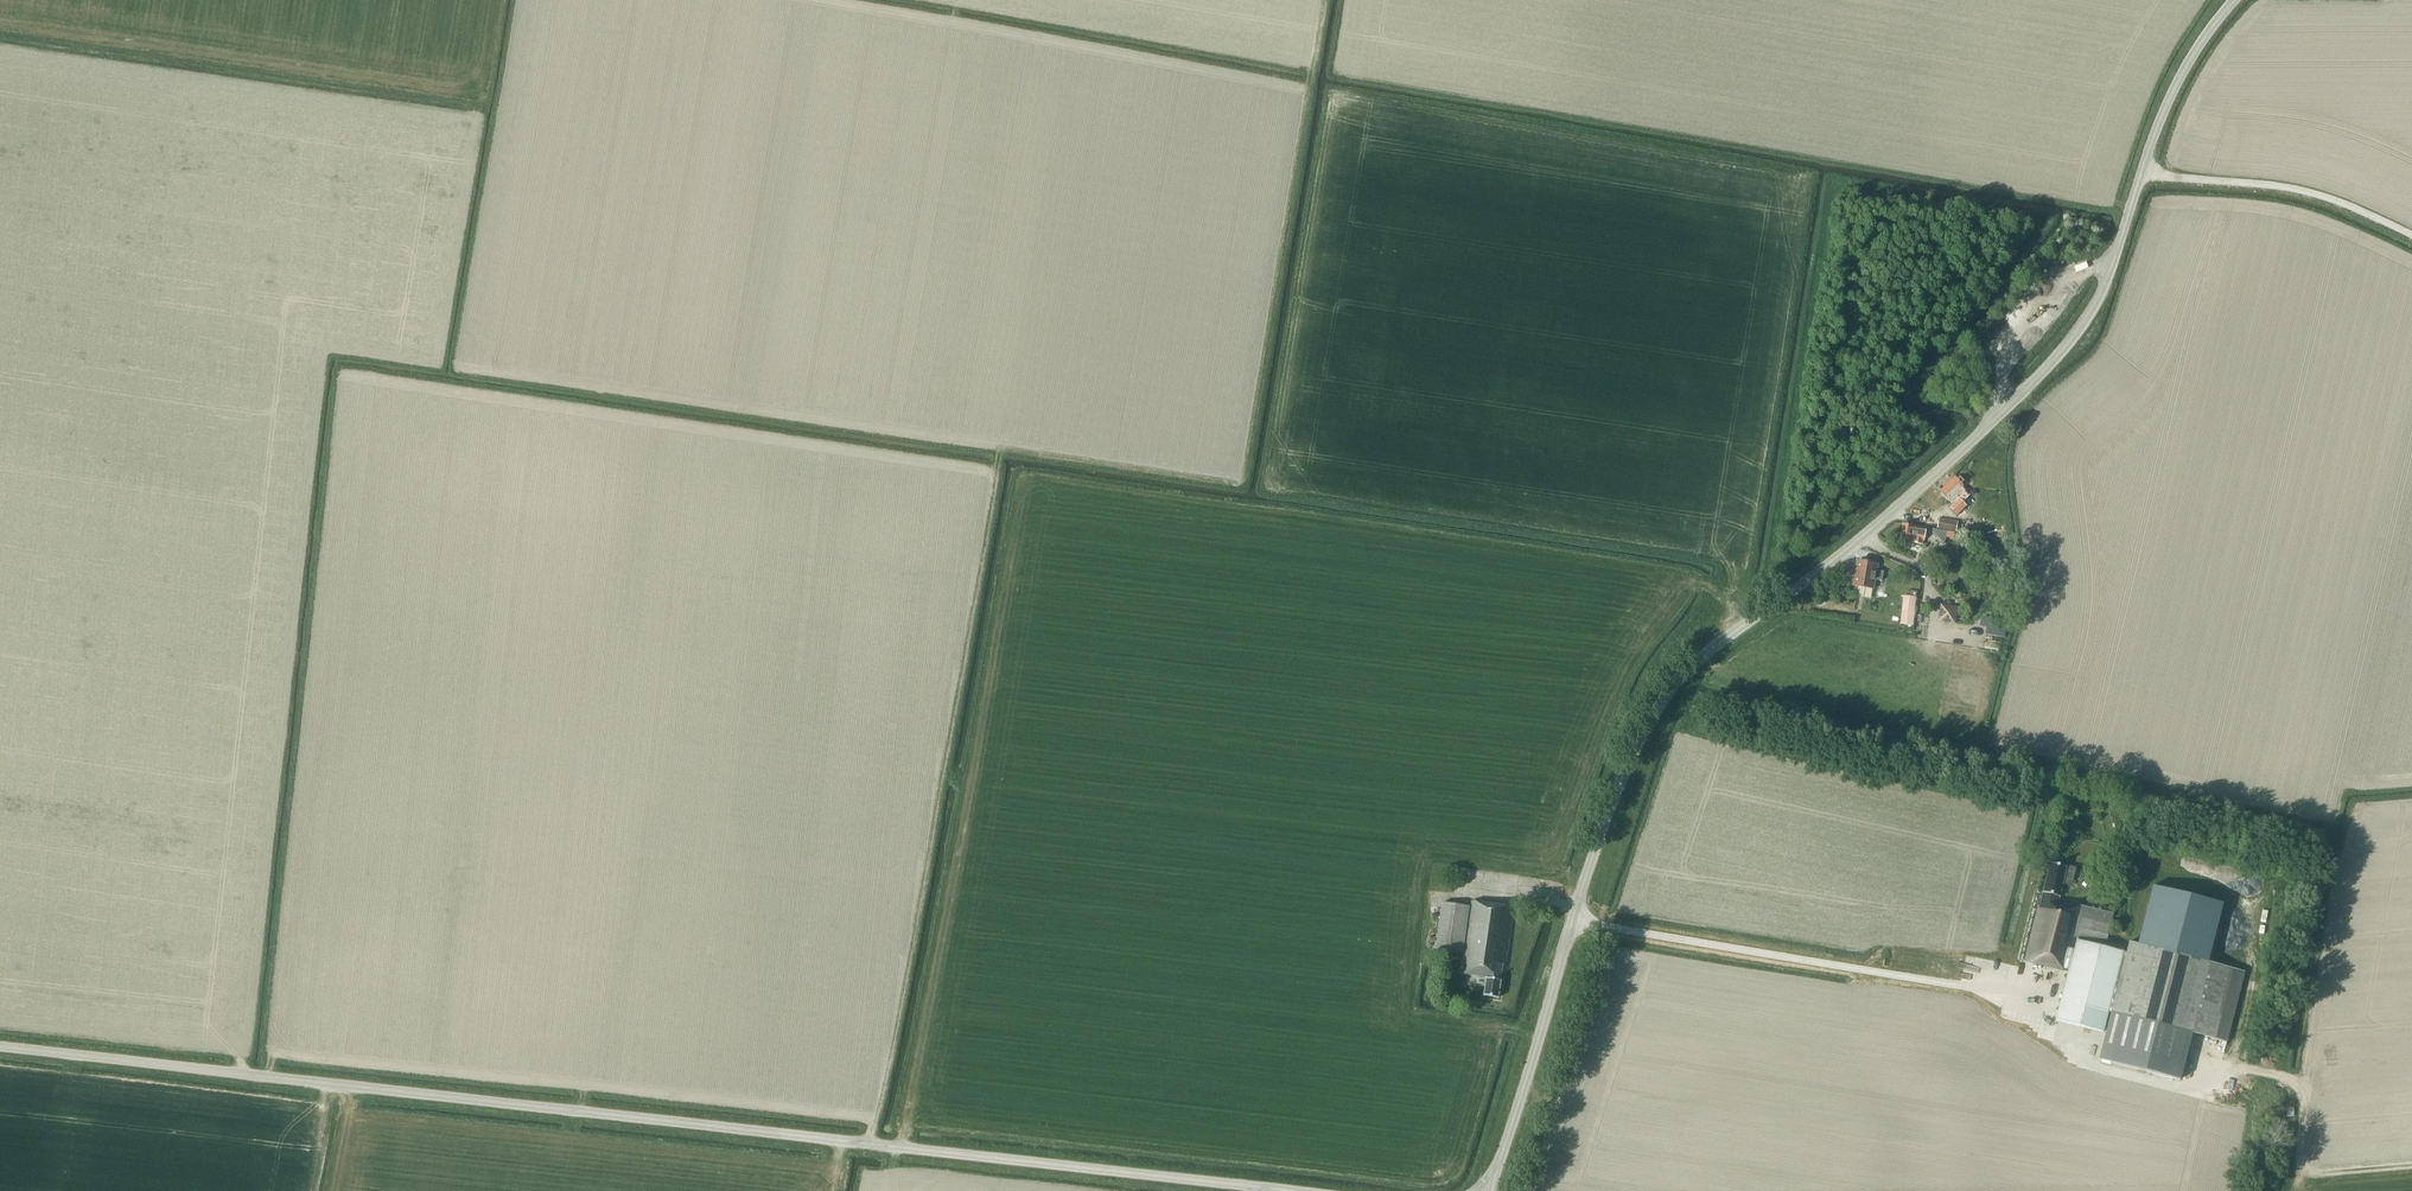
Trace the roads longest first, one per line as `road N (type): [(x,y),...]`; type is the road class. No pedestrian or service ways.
road 1 (tertiary): [(1495,1177),(1570,919),(1644,731),(1711,652),(1911,496),(2073,338),(2093,310),(2179,78),(2235,0)]
road 2 (unclassified): [(1290,1190),(0,1047)]

